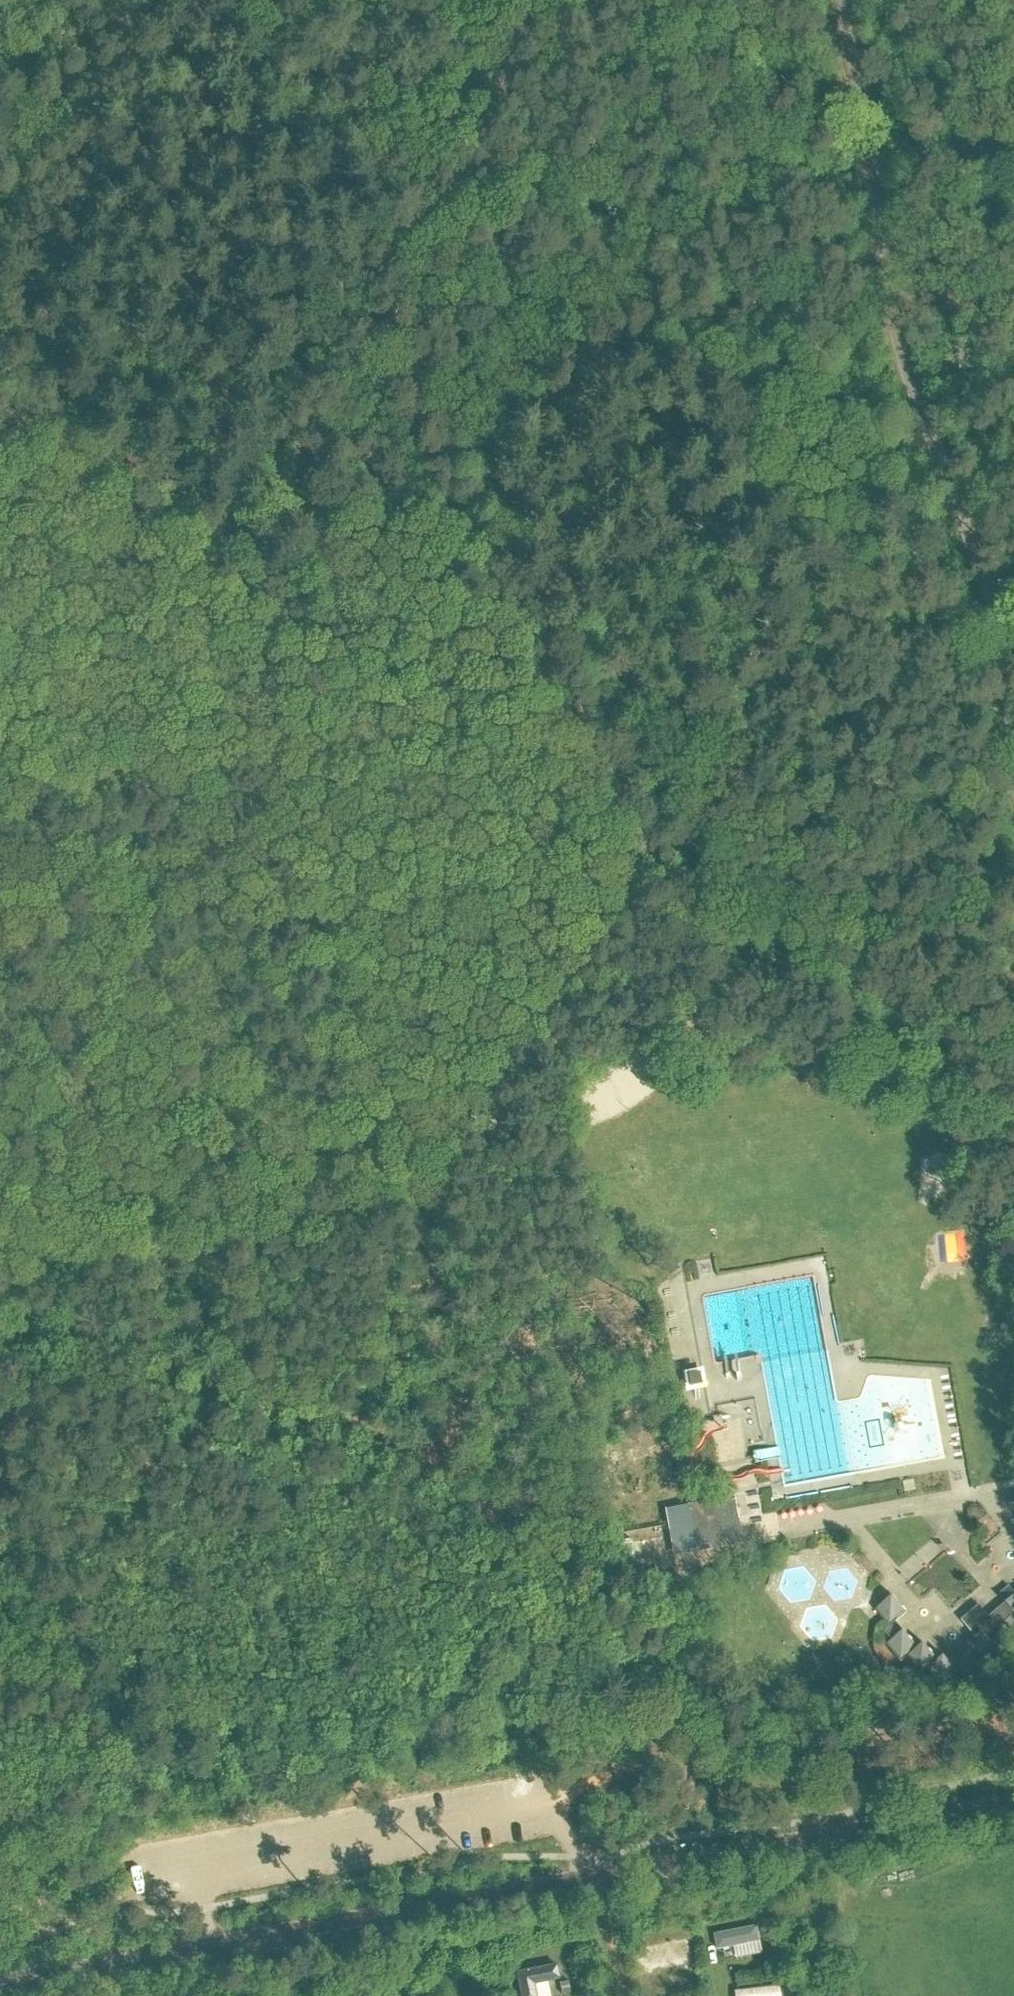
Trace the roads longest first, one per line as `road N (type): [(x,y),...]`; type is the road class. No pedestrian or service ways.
road 1 (unclassified): [(0,1983),(1013,1804)]
road 2 (unclassified): [(1013,736),(989,599),(891,304),(861,92),(836,0)]
road 3 (track): [(891,304),(1013,256)]

